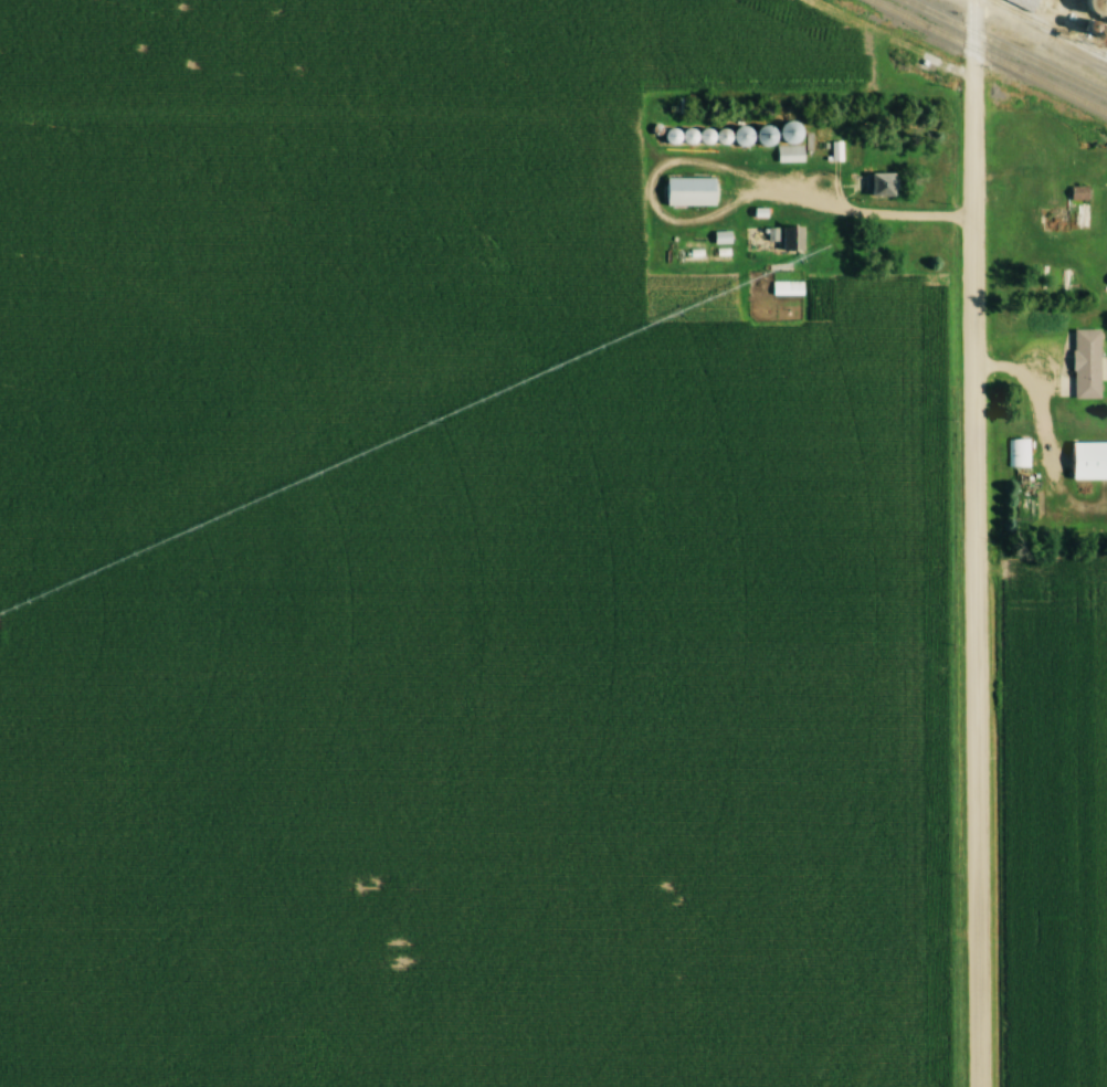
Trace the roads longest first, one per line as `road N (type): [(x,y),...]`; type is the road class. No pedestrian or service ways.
road 1 (tertiary): [(971,1086),(966,222),(973,0)]

